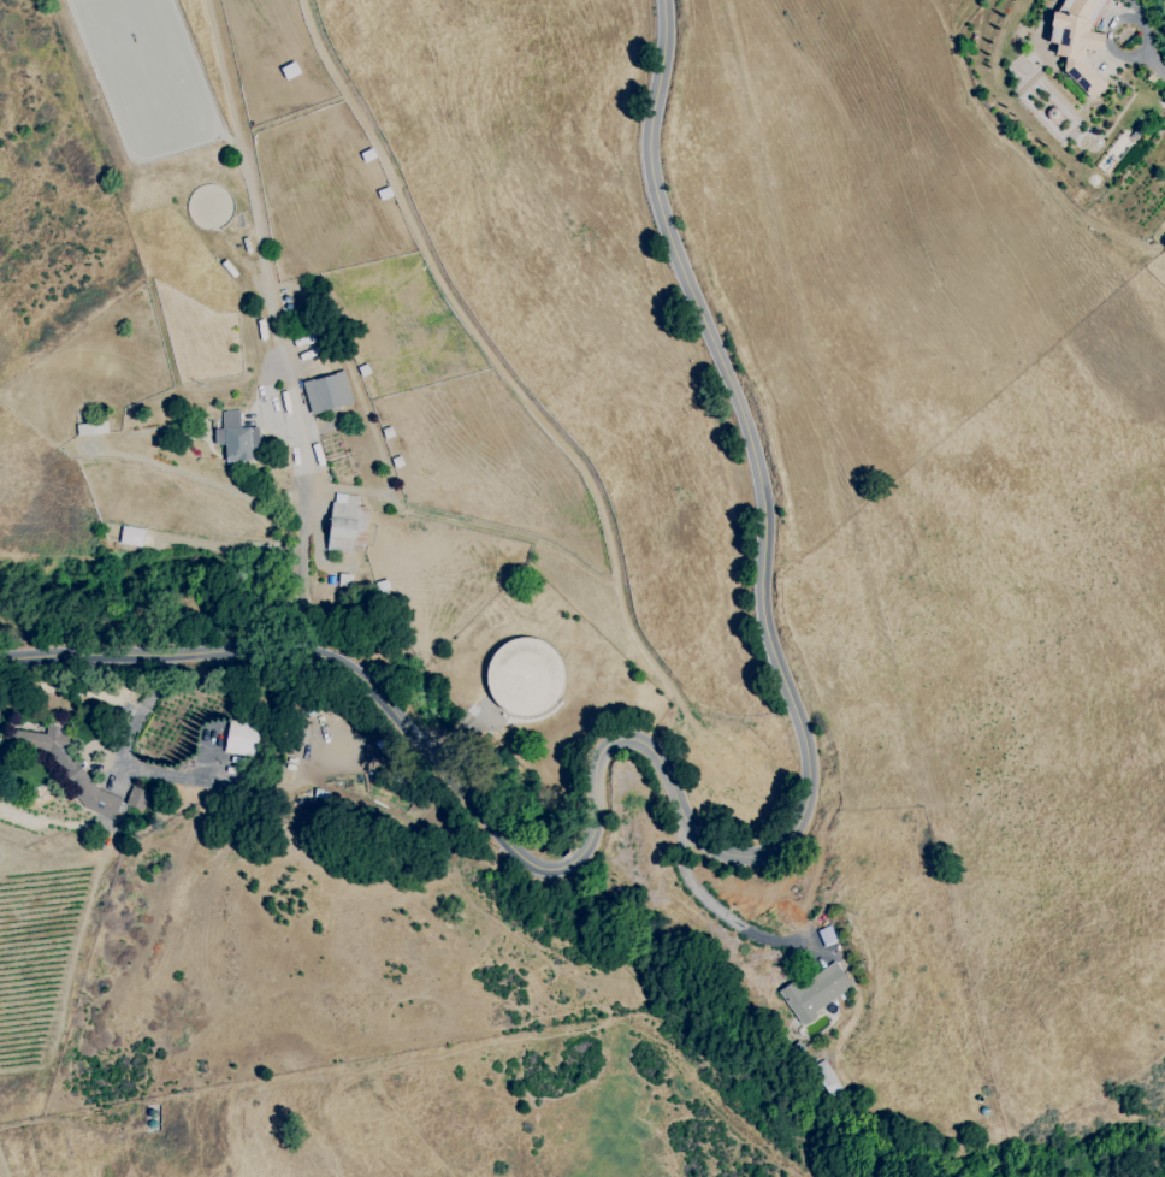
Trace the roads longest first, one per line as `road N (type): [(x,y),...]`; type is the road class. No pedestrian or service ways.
road 1 (tertiary): [(0,662),(282,651),(329,657),(367,684),(513,850),(548,871),(581,856),(597,820),(597,765),(605,746),(627,738),(664,767),(688,827),(709,846),(756,857),(792,838),(804,815),(809,762),(765,626),(756,460),(666,231),(649,156),(663,0)]

